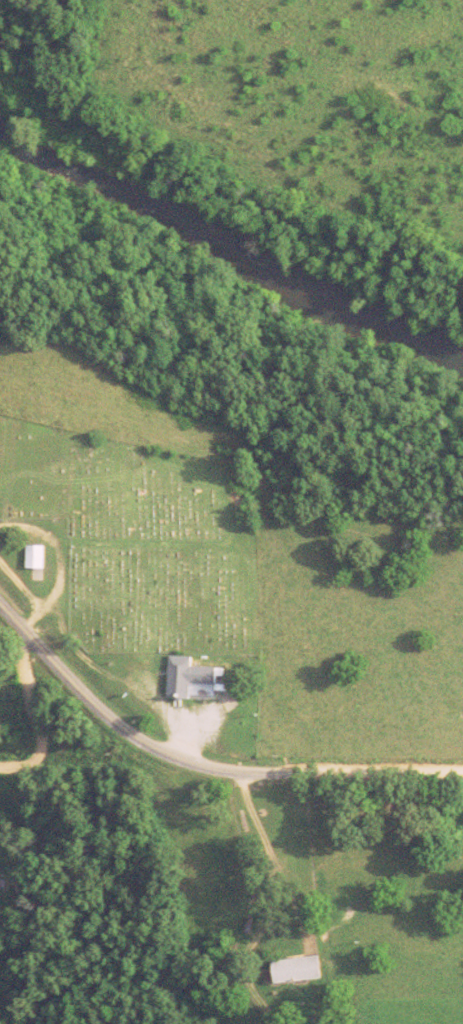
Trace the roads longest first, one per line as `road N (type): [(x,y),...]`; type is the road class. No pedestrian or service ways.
road 1 (residential): [(462,773),(260,773),(196,765),(120,730),(25,635)]
road 2 (residential): [(25,635),(18,655),(37,751),(30,763),(0,768)]

